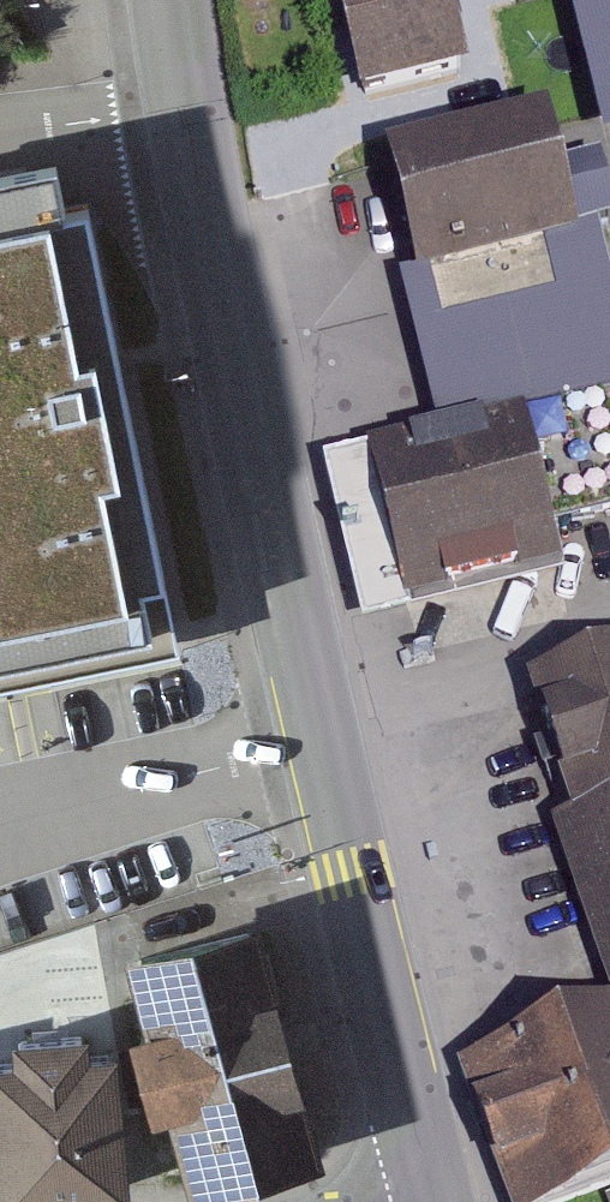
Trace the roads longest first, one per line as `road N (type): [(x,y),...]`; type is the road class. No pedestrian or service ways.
road 1 (secondary): [(172,0),(226,315),(355,874),(443,1201)]

